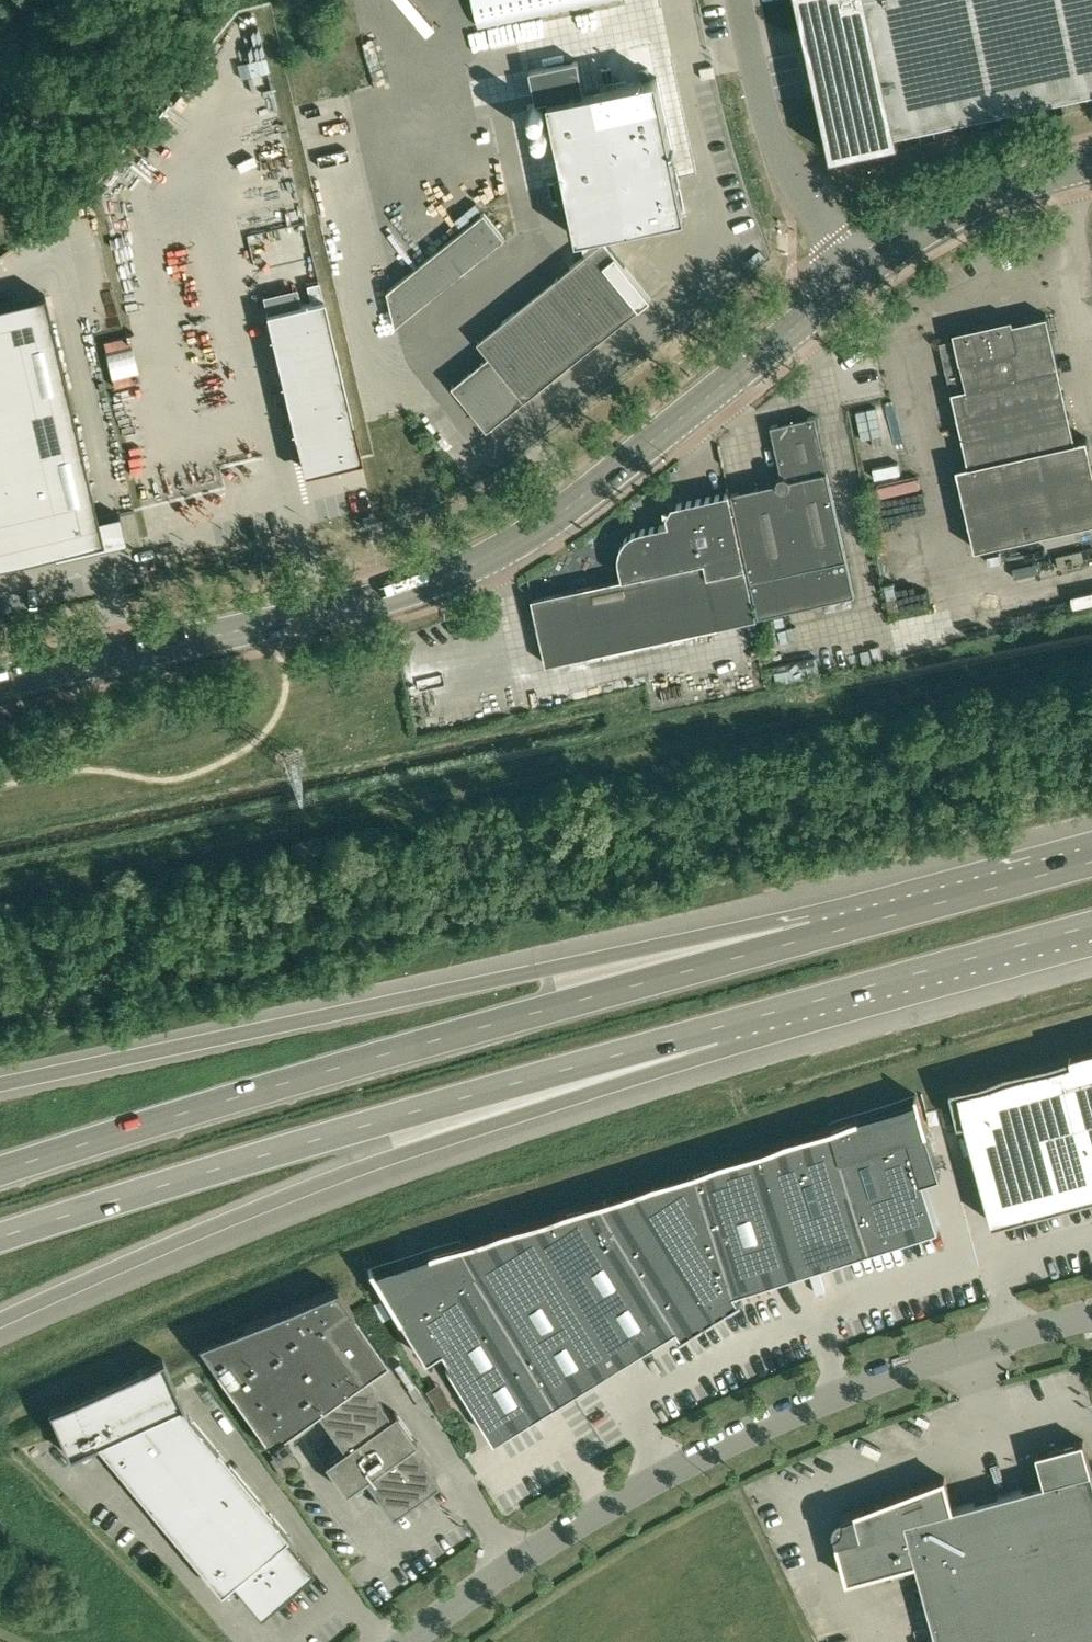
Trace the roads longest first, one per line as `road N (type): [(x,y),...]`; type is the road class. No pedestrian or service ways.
road 1 (track): [(1091,640),(0,872)]
road 2 (tertiary): [(0,682),(379,600),(442,578),(536,528),(857,276)]
road 3 (trunk): [(813,937),(389,1051),(0,1172)]
road 4 (trunk): [(813,937),(552,967),(0,1087)]
road 5 (trunk): [(0,1326),(181,1237),(712,1029)]
road 6 (unclassified): [(405,1641),(587,1518),(728,1443),(844,1393),(1091,1314)]
road 7 (trunk): [(0,1242),(346,1131),(712,1029)]
road 8 (trunk): [(712,1029),(1091,928)]
road 9 (unclassified): [(857,276),(766,127),(738,0)]
road 10 (trunk): [(1091,861),(813,937)]
road 11 (tertiary): [(857,276),(971,205),(1091,165)]

